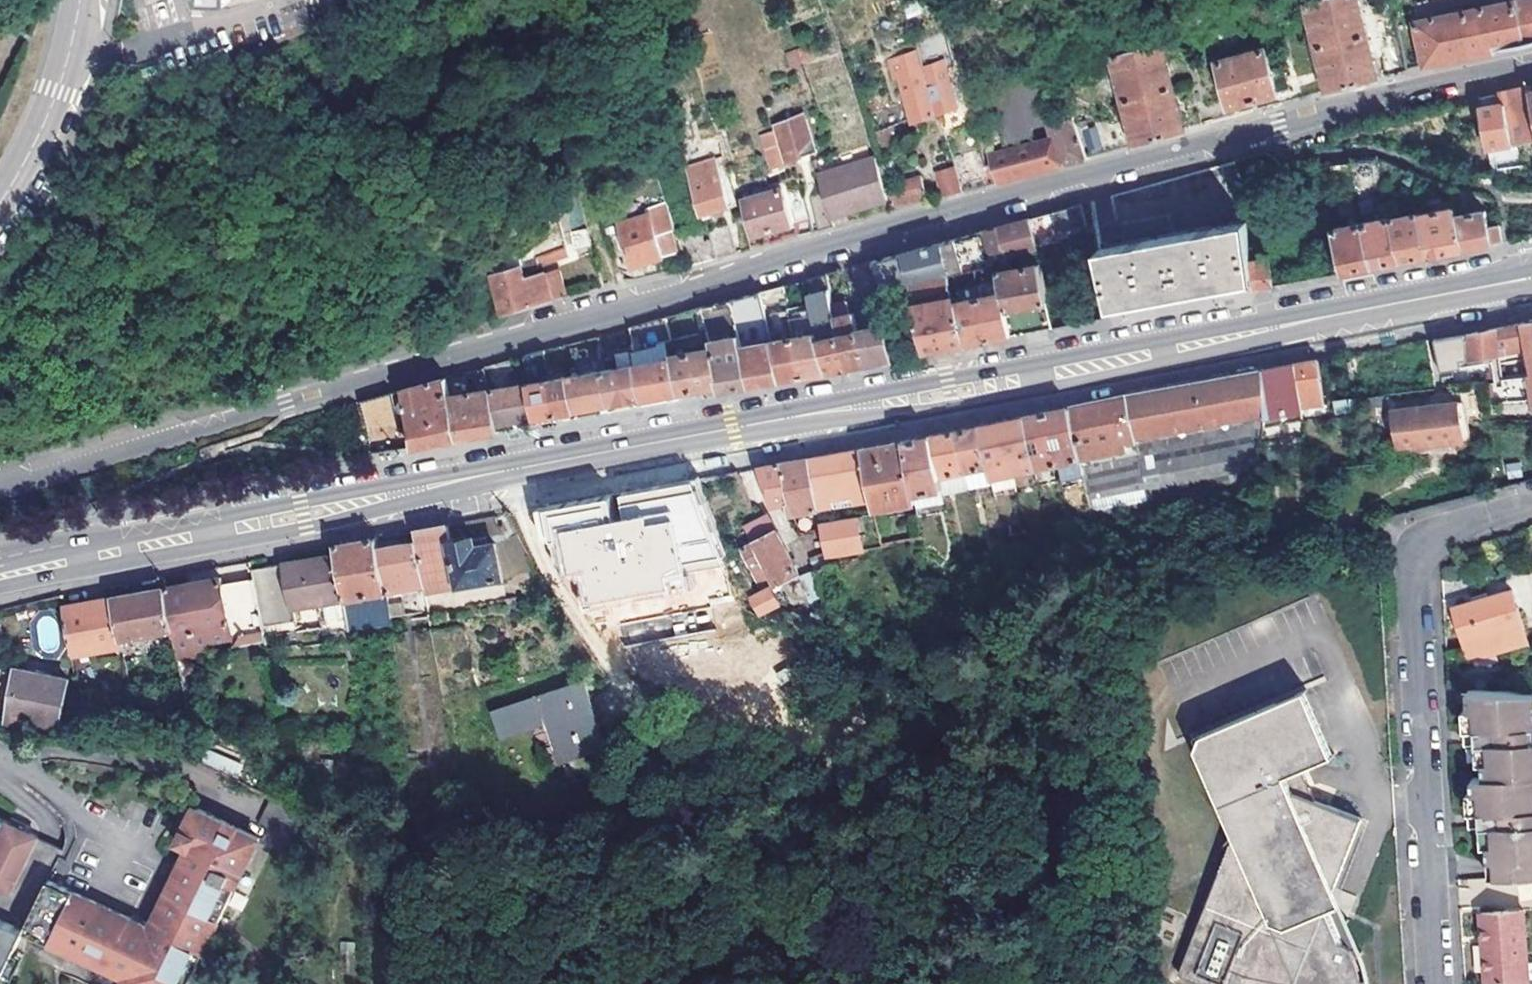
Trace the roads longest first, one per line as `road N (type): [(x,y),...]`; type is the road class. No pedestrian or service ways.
road 1 (residential): [(1531,76),(1479,74),(1280,125),(0,490)]
road 2 (secondary): [(303,513),(1531,279)]
road 3 (residential): [(1531,505),(1434,537),(1416,556),(1434,983)]
road 4 (secondary): [(303,513),(0,574)]
road 5 (tertiary): [(0,212),(49,126),(87,0)]

